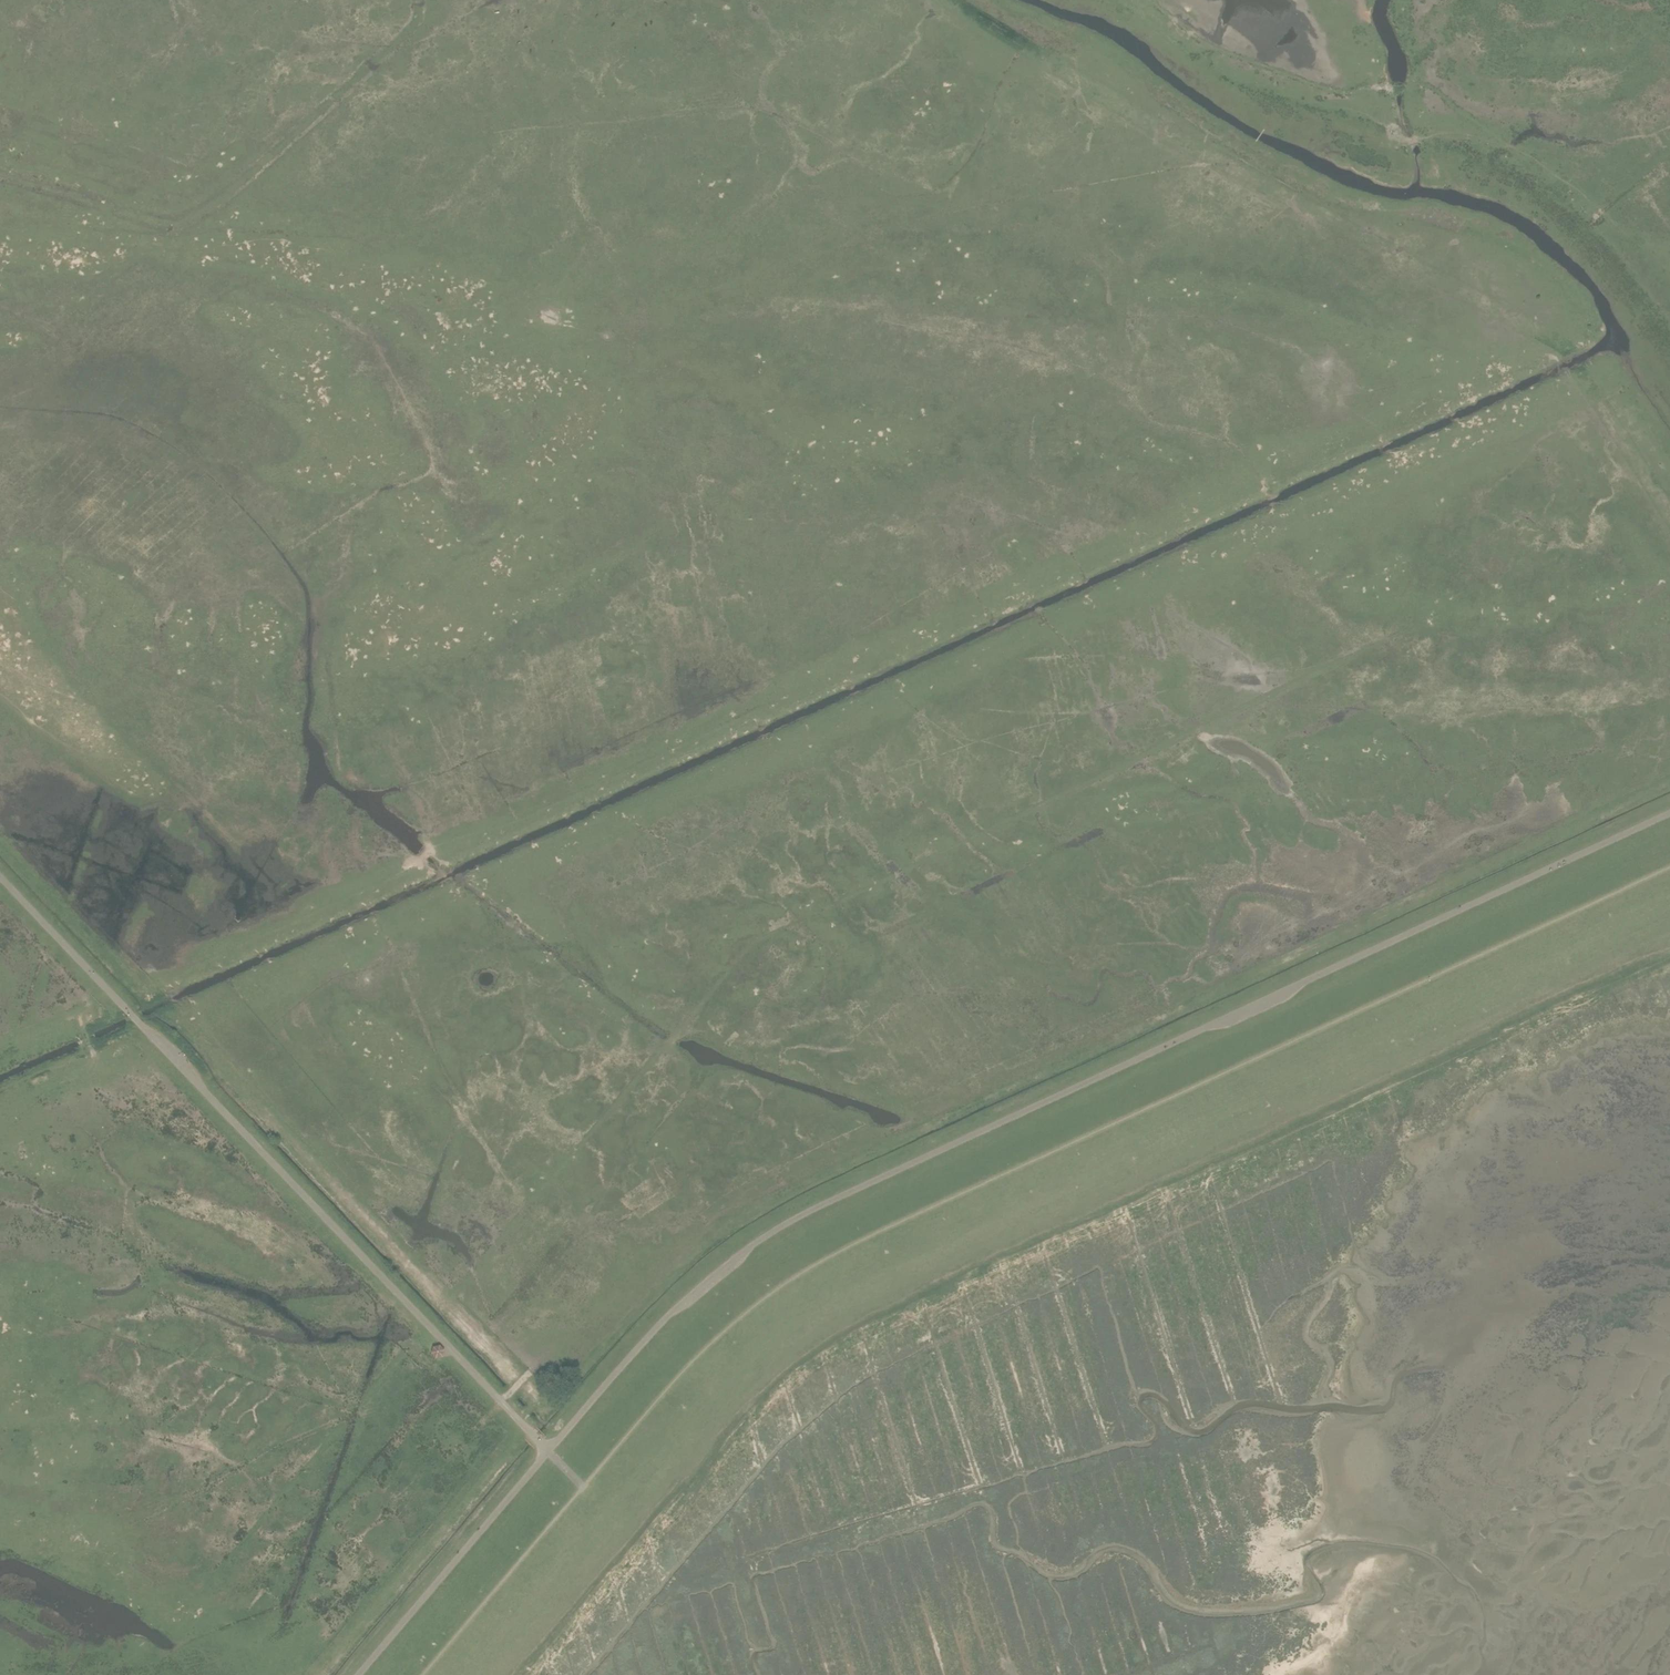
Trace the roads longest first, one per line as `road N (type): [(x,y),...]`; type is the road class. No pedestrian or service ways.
road 1 (track): [(549,1449),(357,1674)]

